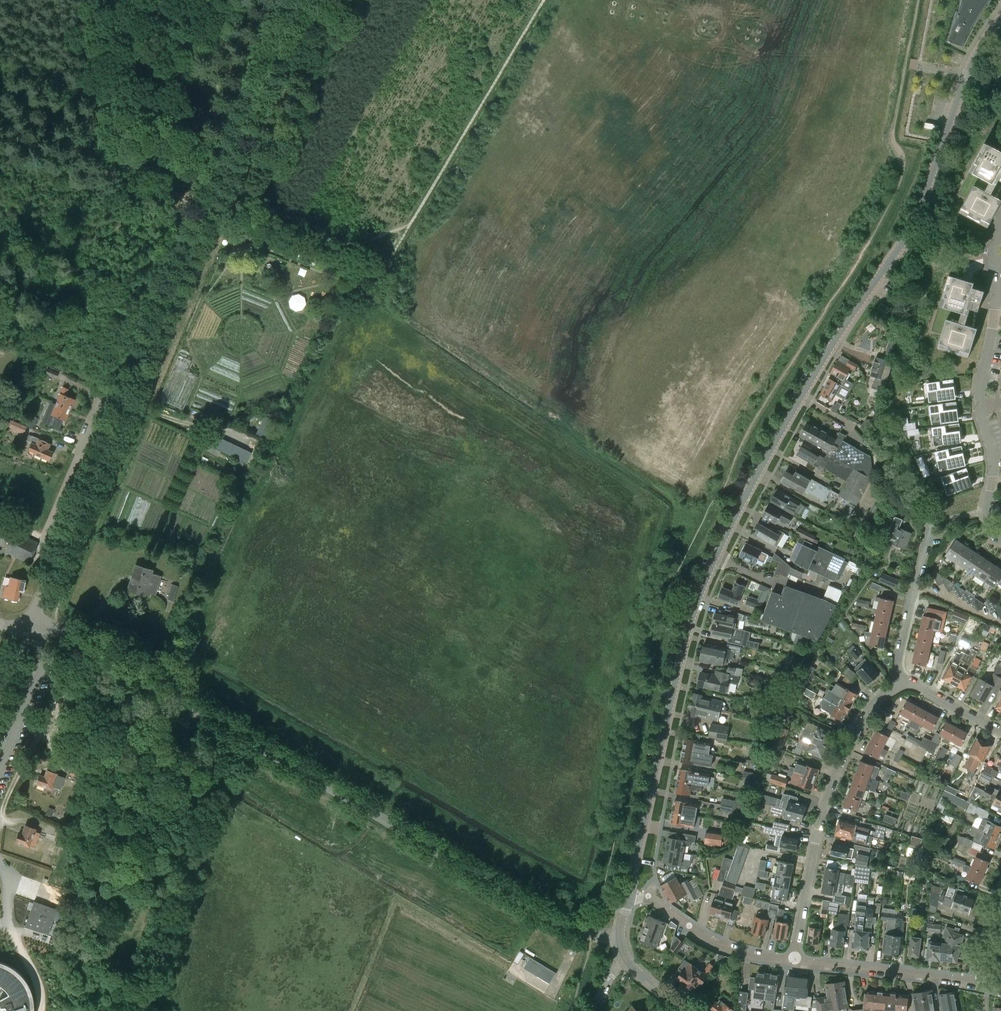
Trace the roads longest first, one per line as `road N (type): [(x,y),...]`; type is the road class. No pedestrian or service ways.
road 1 (unclassified): [(621,936),(676,681),(708,572),(802,396),(914,223),(966,76),(1000,20)]
road 2 (unclassified): [(539,911),(31,616)]
road 3 (residential): [(100,462),(297,0)]
road 4 (residential): [(903,684),(875,702),(843,757),(817,835),(793,961)]
road 5 (residential): [(992,482),(979,397),(1000,225)]
road 6 (residential): [(980,985),(793,961)]
road 7 (unclassified): [(31,616),(100,462)]
road 8 (residential): [(903,684),(899,652),(932,525)]
road 9 (residential): [(793,961),(722,946),(649,898)]
road 10 (track): [(124,407),(254,446)]

